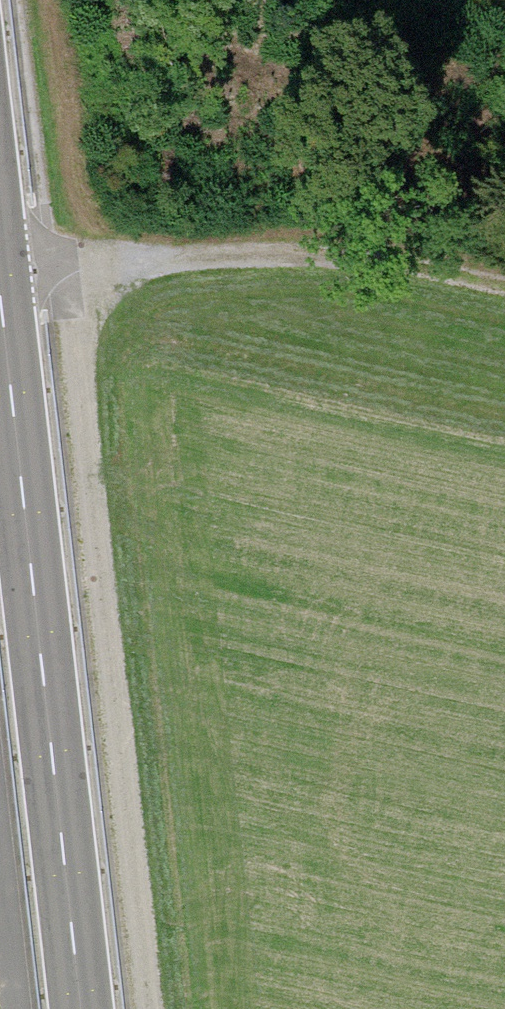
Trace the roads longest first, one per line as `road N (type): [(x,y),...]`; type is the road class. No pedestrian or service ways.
road 1 (track): [(58,267),(75,320),(150,1008)]
road 2 (primary): [(0,291),(81,1008)]
road 3 (track): [(0,273),(204,256),(412,262),(504,284)]

